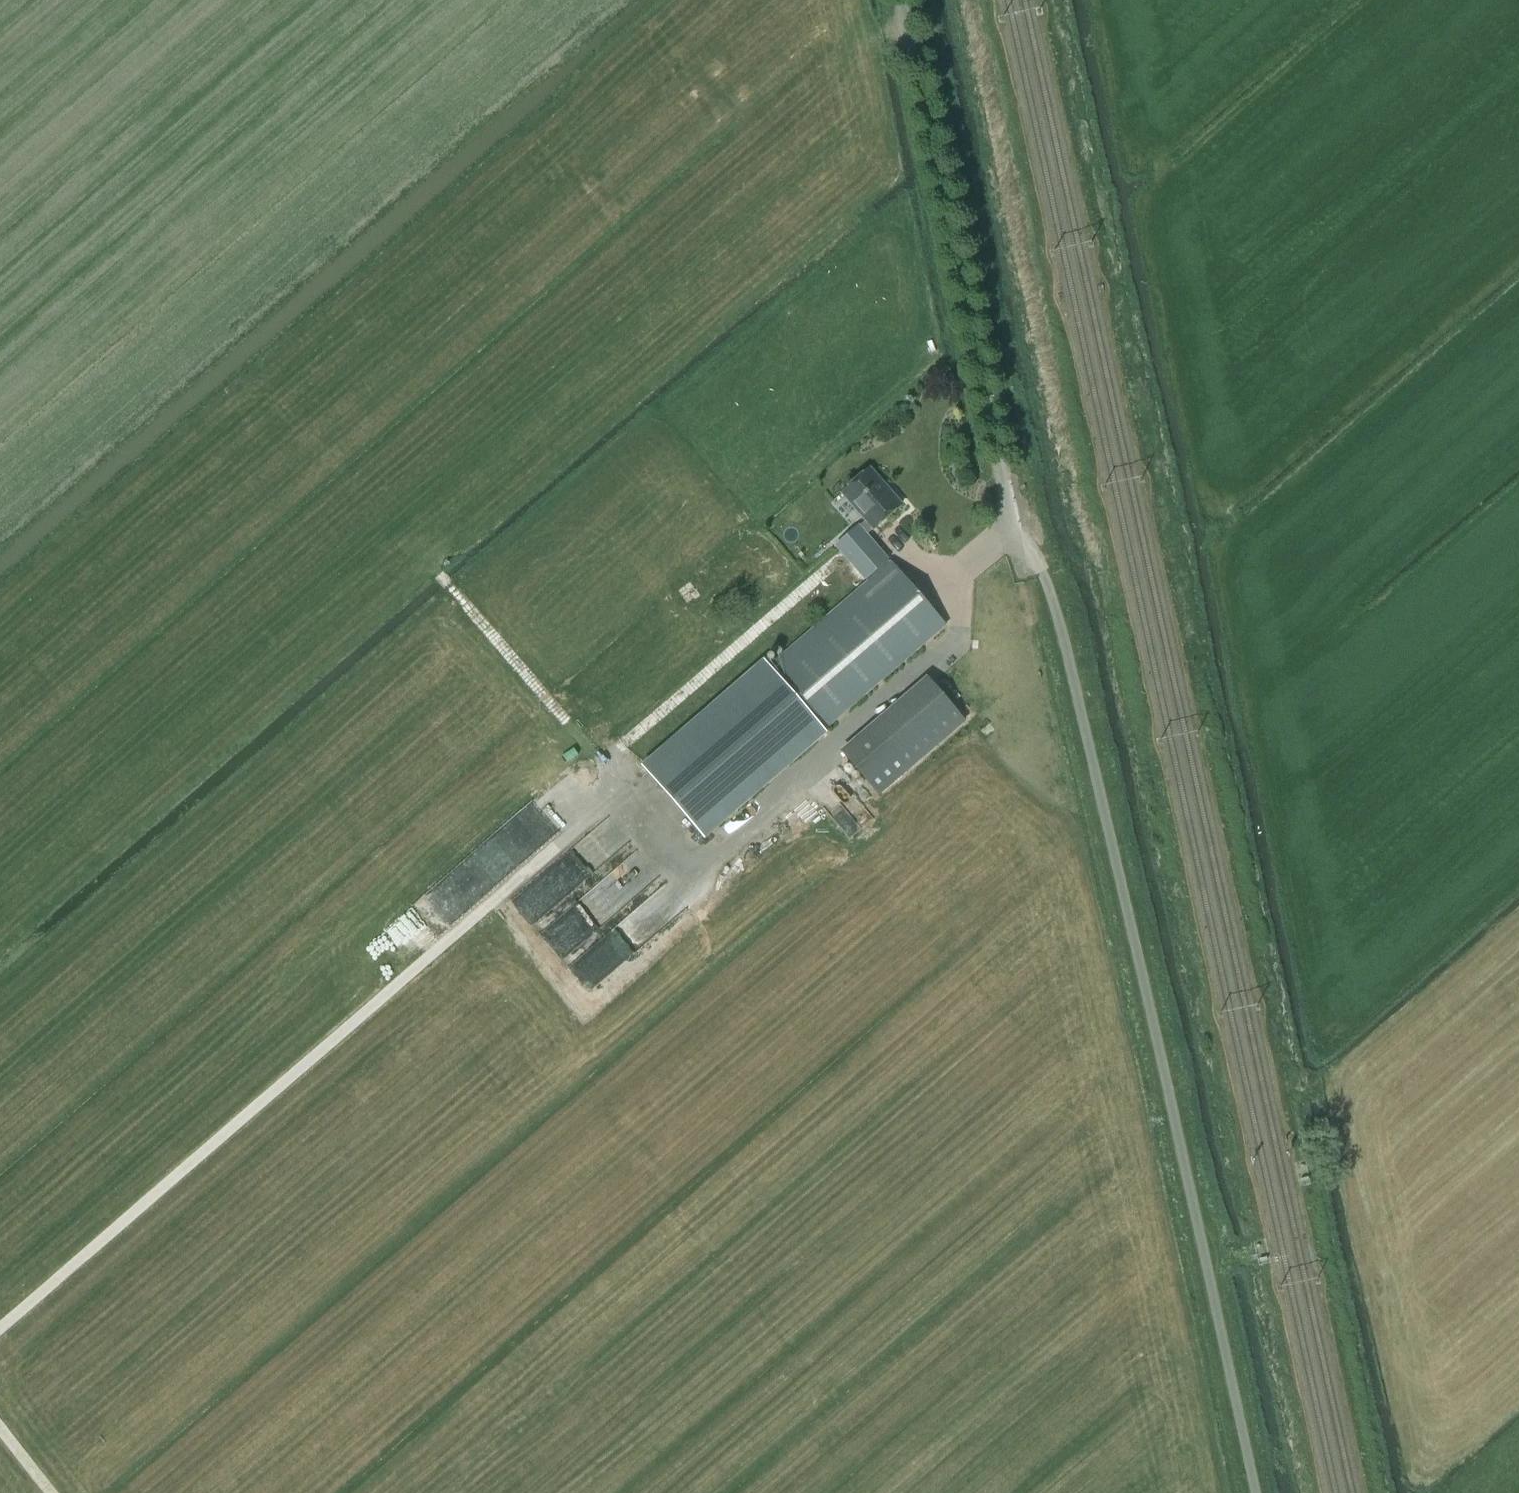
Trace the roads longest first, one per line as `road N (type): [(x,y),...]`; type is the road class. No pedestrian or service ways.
road 1 (track): [(625,789),(0,1332)]
road 2 (unclassified): [(1012,534),(896,0)]

